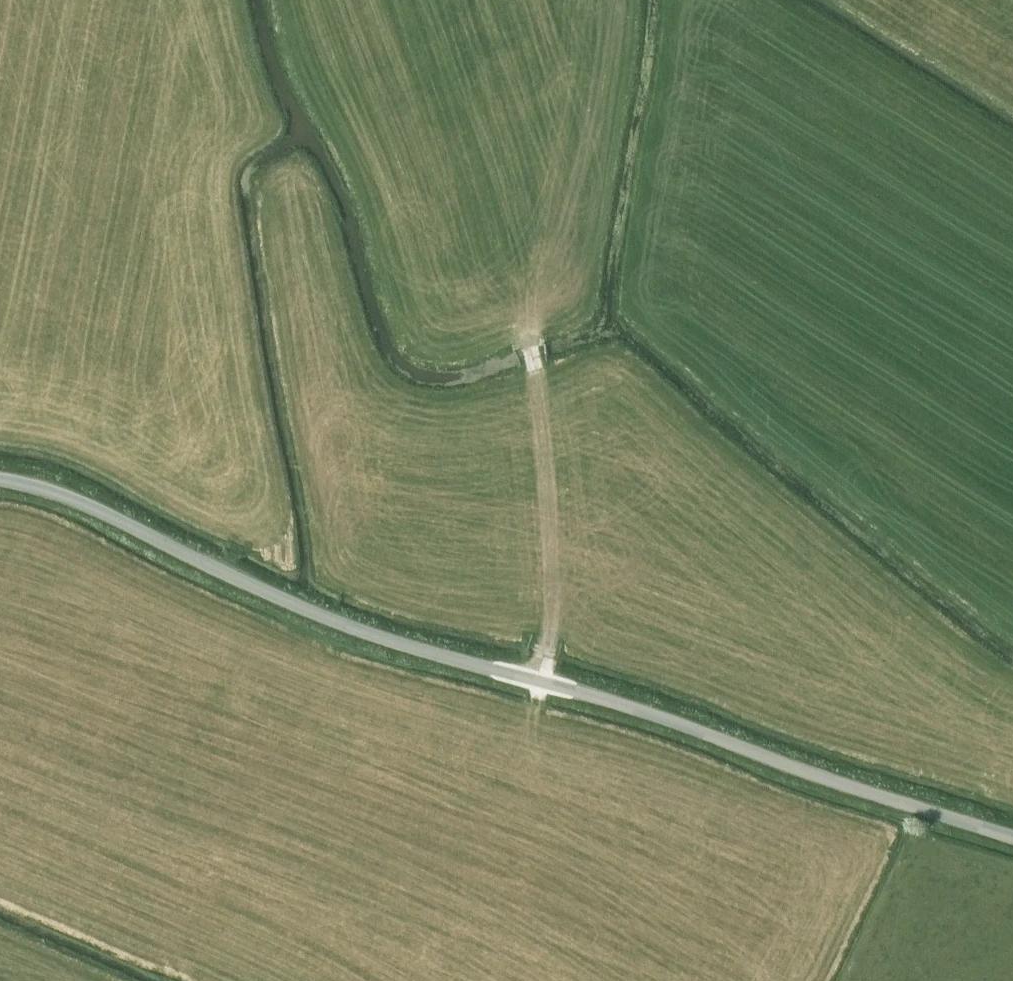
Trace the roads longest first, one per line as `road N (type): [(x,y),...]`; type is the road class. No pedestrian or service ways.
road 1 (unclassified): [(0,477),(94,507),(411,647),(647,711),(824,777),(1012,834)]

